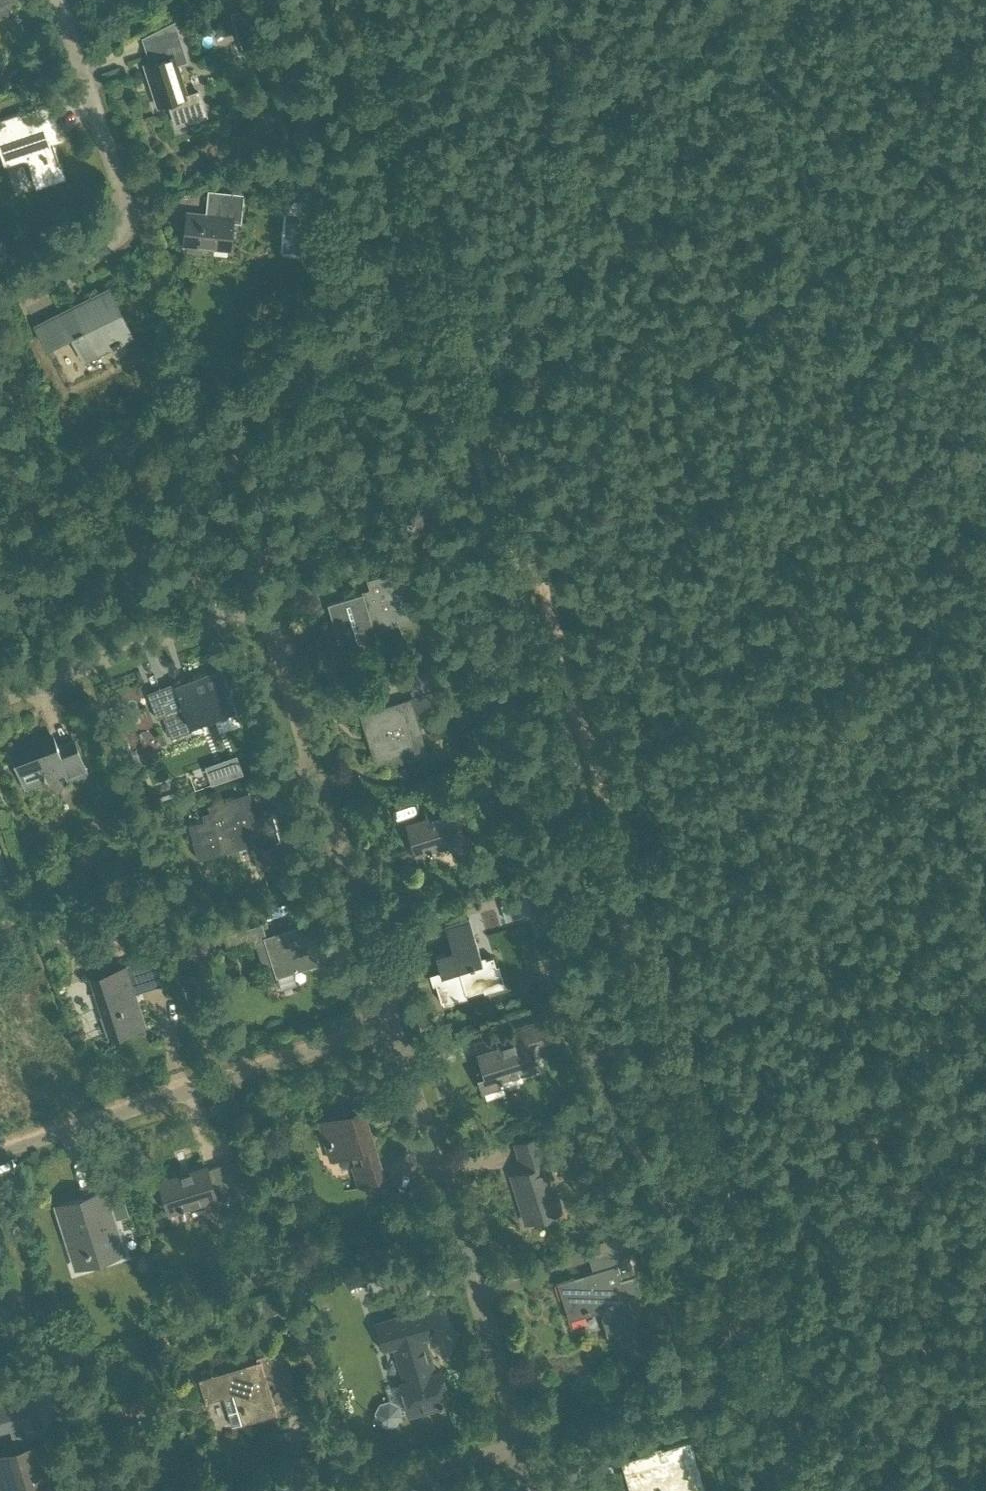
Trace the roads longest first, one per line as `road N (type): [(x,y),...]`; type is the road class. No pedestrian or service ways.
road 1 (track): [(806,1490),(495,489),(356,0)]
road 2 (residential): [(392,1025),(257,603)]
road 3 (residential): [(521,1445),(392,1025)]
road 4 (residential): [(392,1025),(0,1161)]
road 5 (residential): [(0,302),(111,245),(125,223),(124,196),(57,0)]
road 6 (residential): [(0,701),(257,603)]
road 7 (residential): [(257,603),(427,534)]
road 8 (residential): [(368,1490),(521,1445)]

